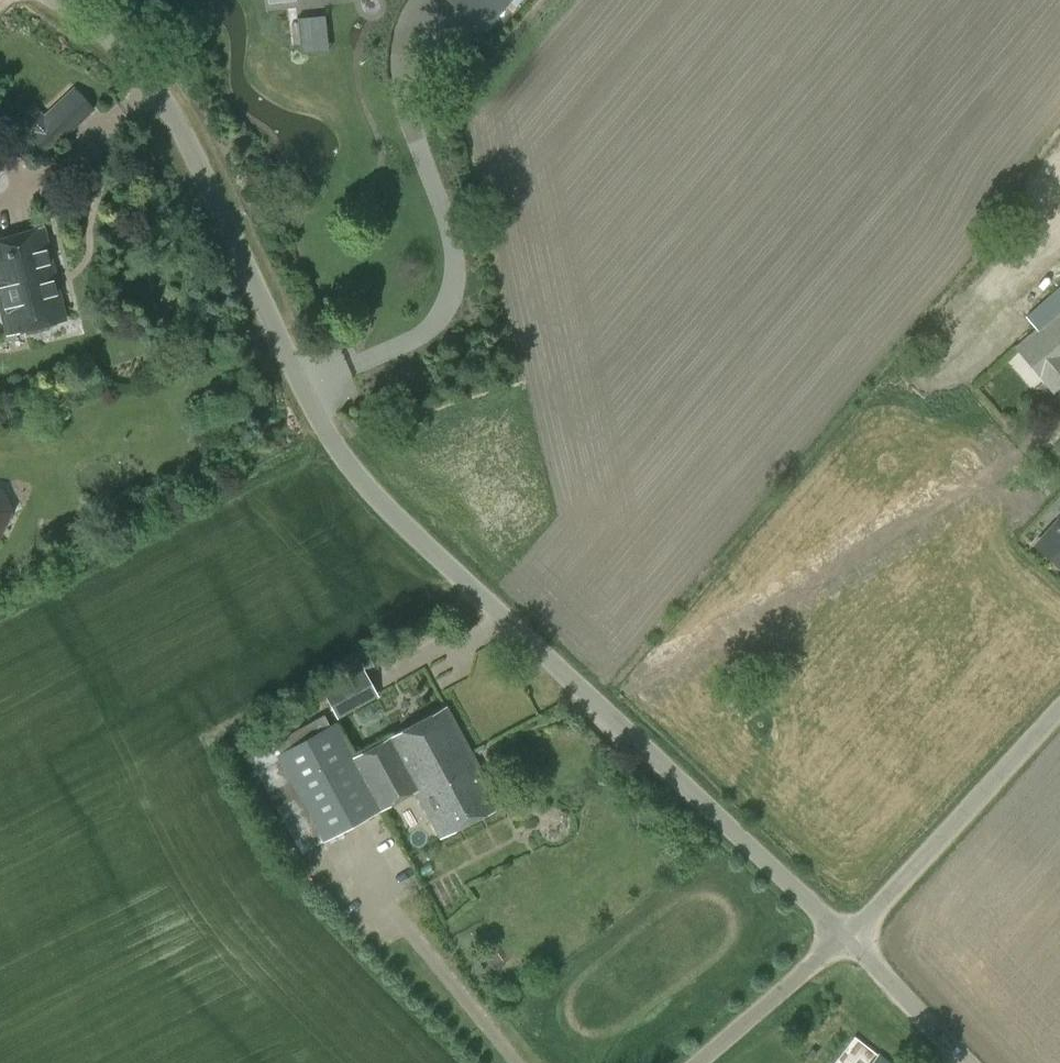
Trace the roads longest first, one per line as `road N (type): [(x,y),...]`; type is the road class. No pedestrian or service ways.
road 1 (unclassified): [(845,935),(341,457),(299,377),(217,177),(180,115),(142,72),(51,0)]
road 2 (unclassified): [(845,935),(1059,708)]
road 3 (unclassified): [(696,1062),(845,935)]
road 4 (unclassified): [(967,1062),(845,935)]

